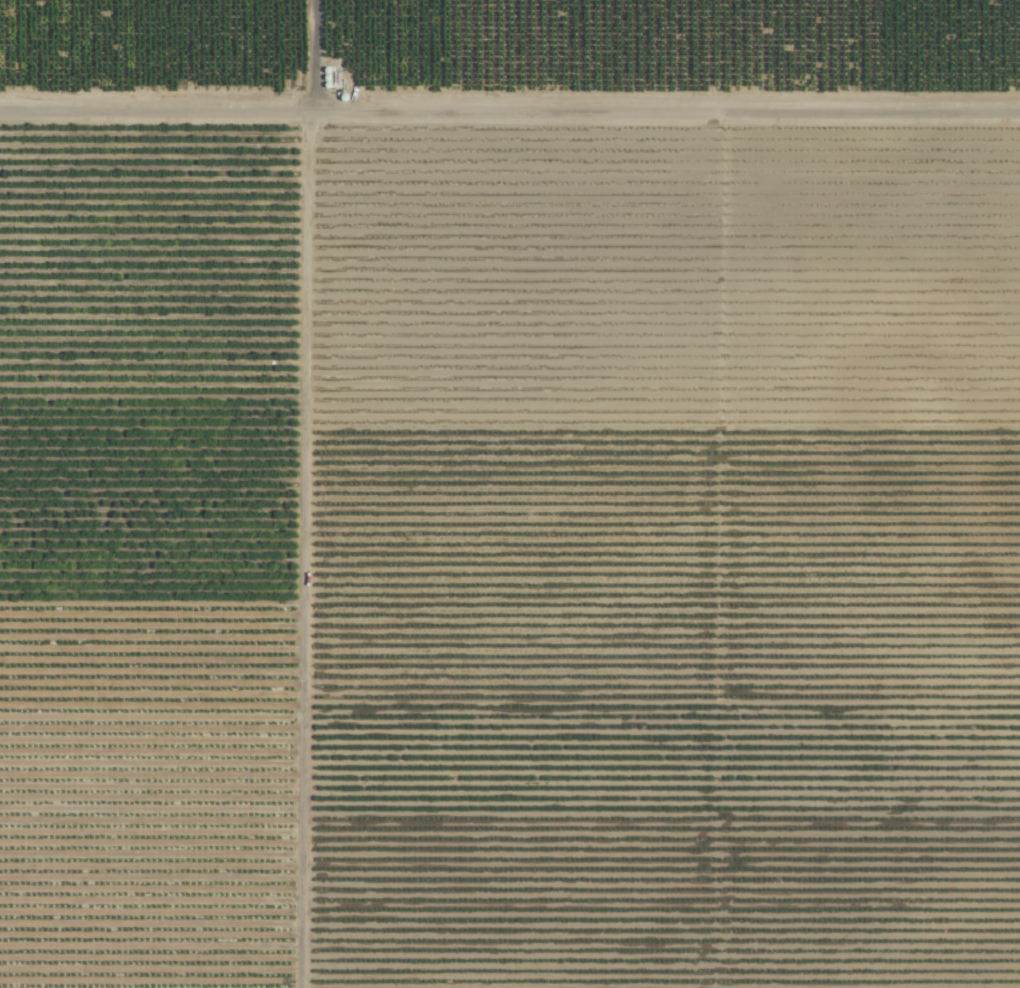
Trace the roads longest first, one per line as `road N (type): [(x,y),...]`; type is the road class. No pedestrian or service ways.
road 1 (residential): [(1019,111),(0,118)]

